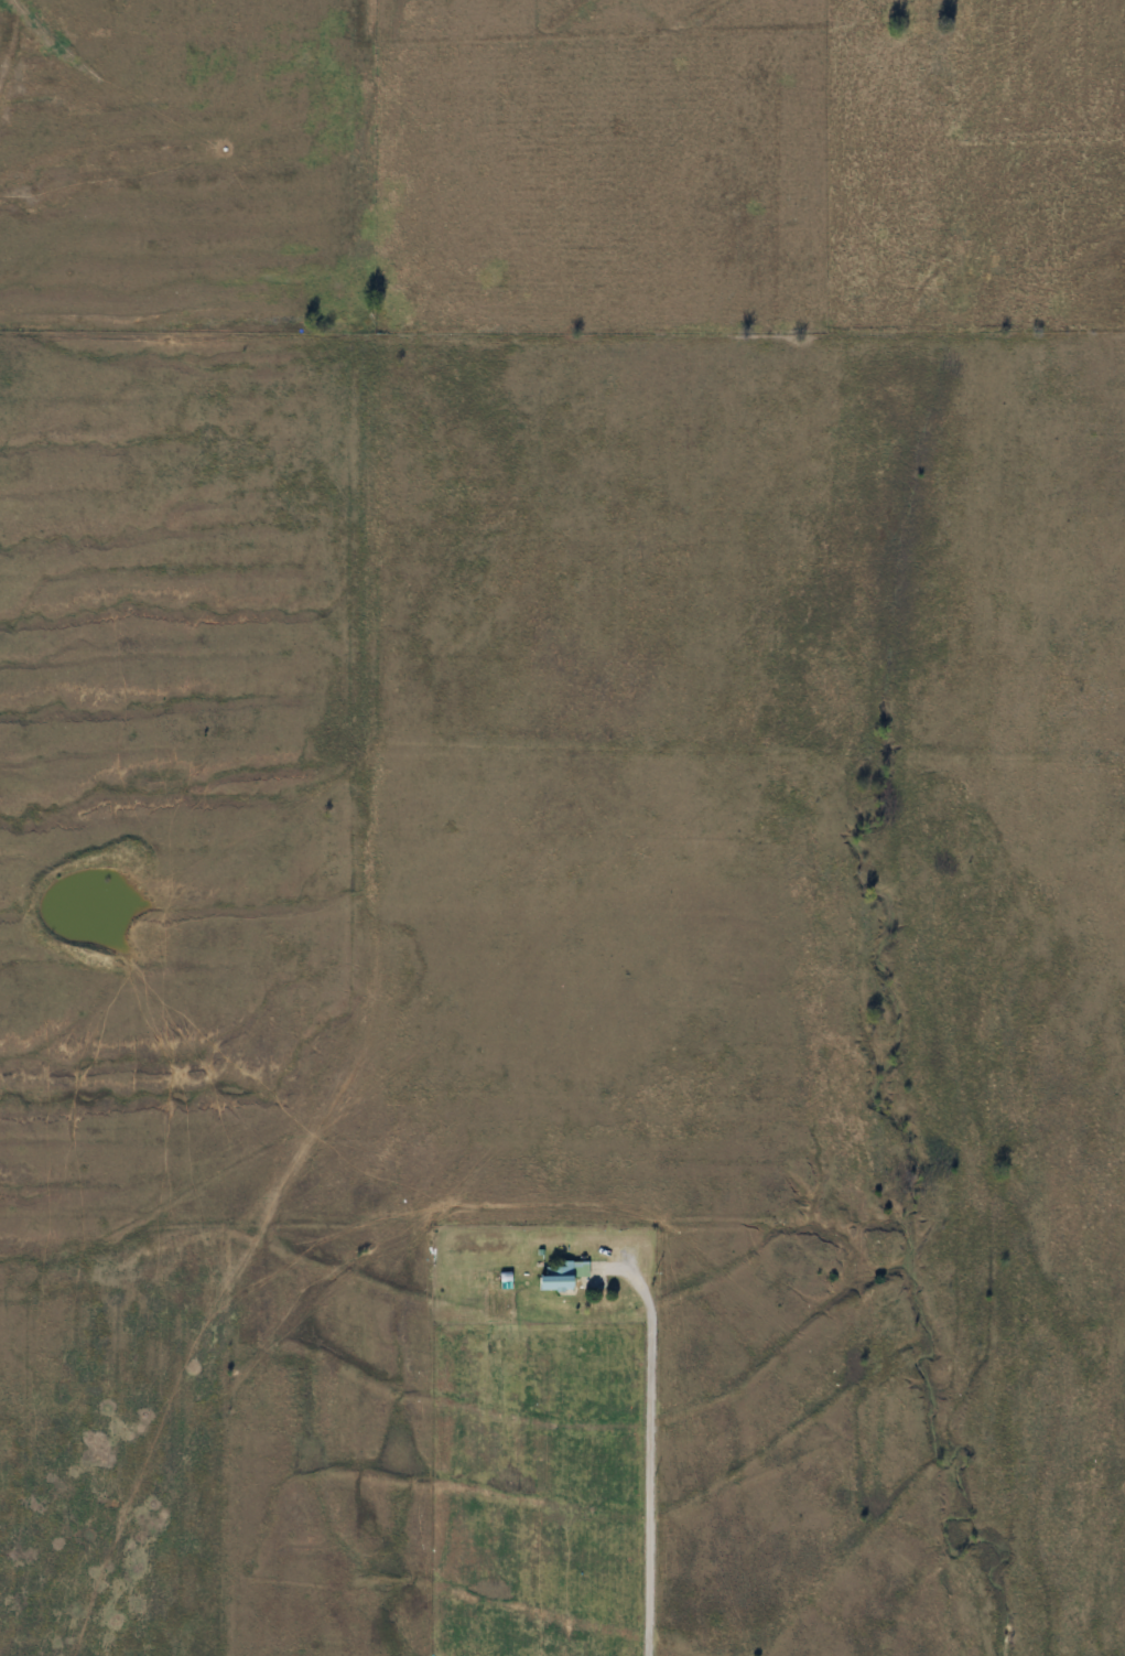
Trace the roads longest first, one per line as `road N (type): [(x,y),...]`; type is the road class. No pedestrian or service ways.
road 1 (residential): [(602,1272),(636,1276),(652,1298),(654,1655)]

